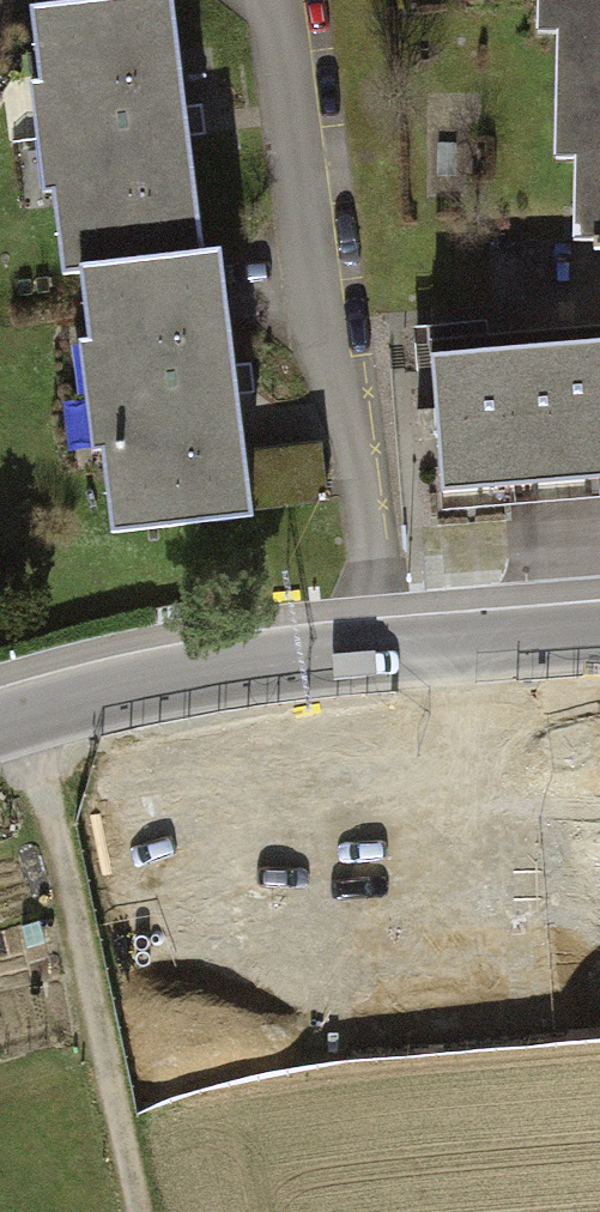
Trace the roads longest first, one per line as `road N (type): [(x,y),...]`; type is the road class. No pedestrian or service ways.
road 1 (residential): [(0,722),(211,672),(599,633)]
road 2 (track): [(134,1211),(17,715)]

